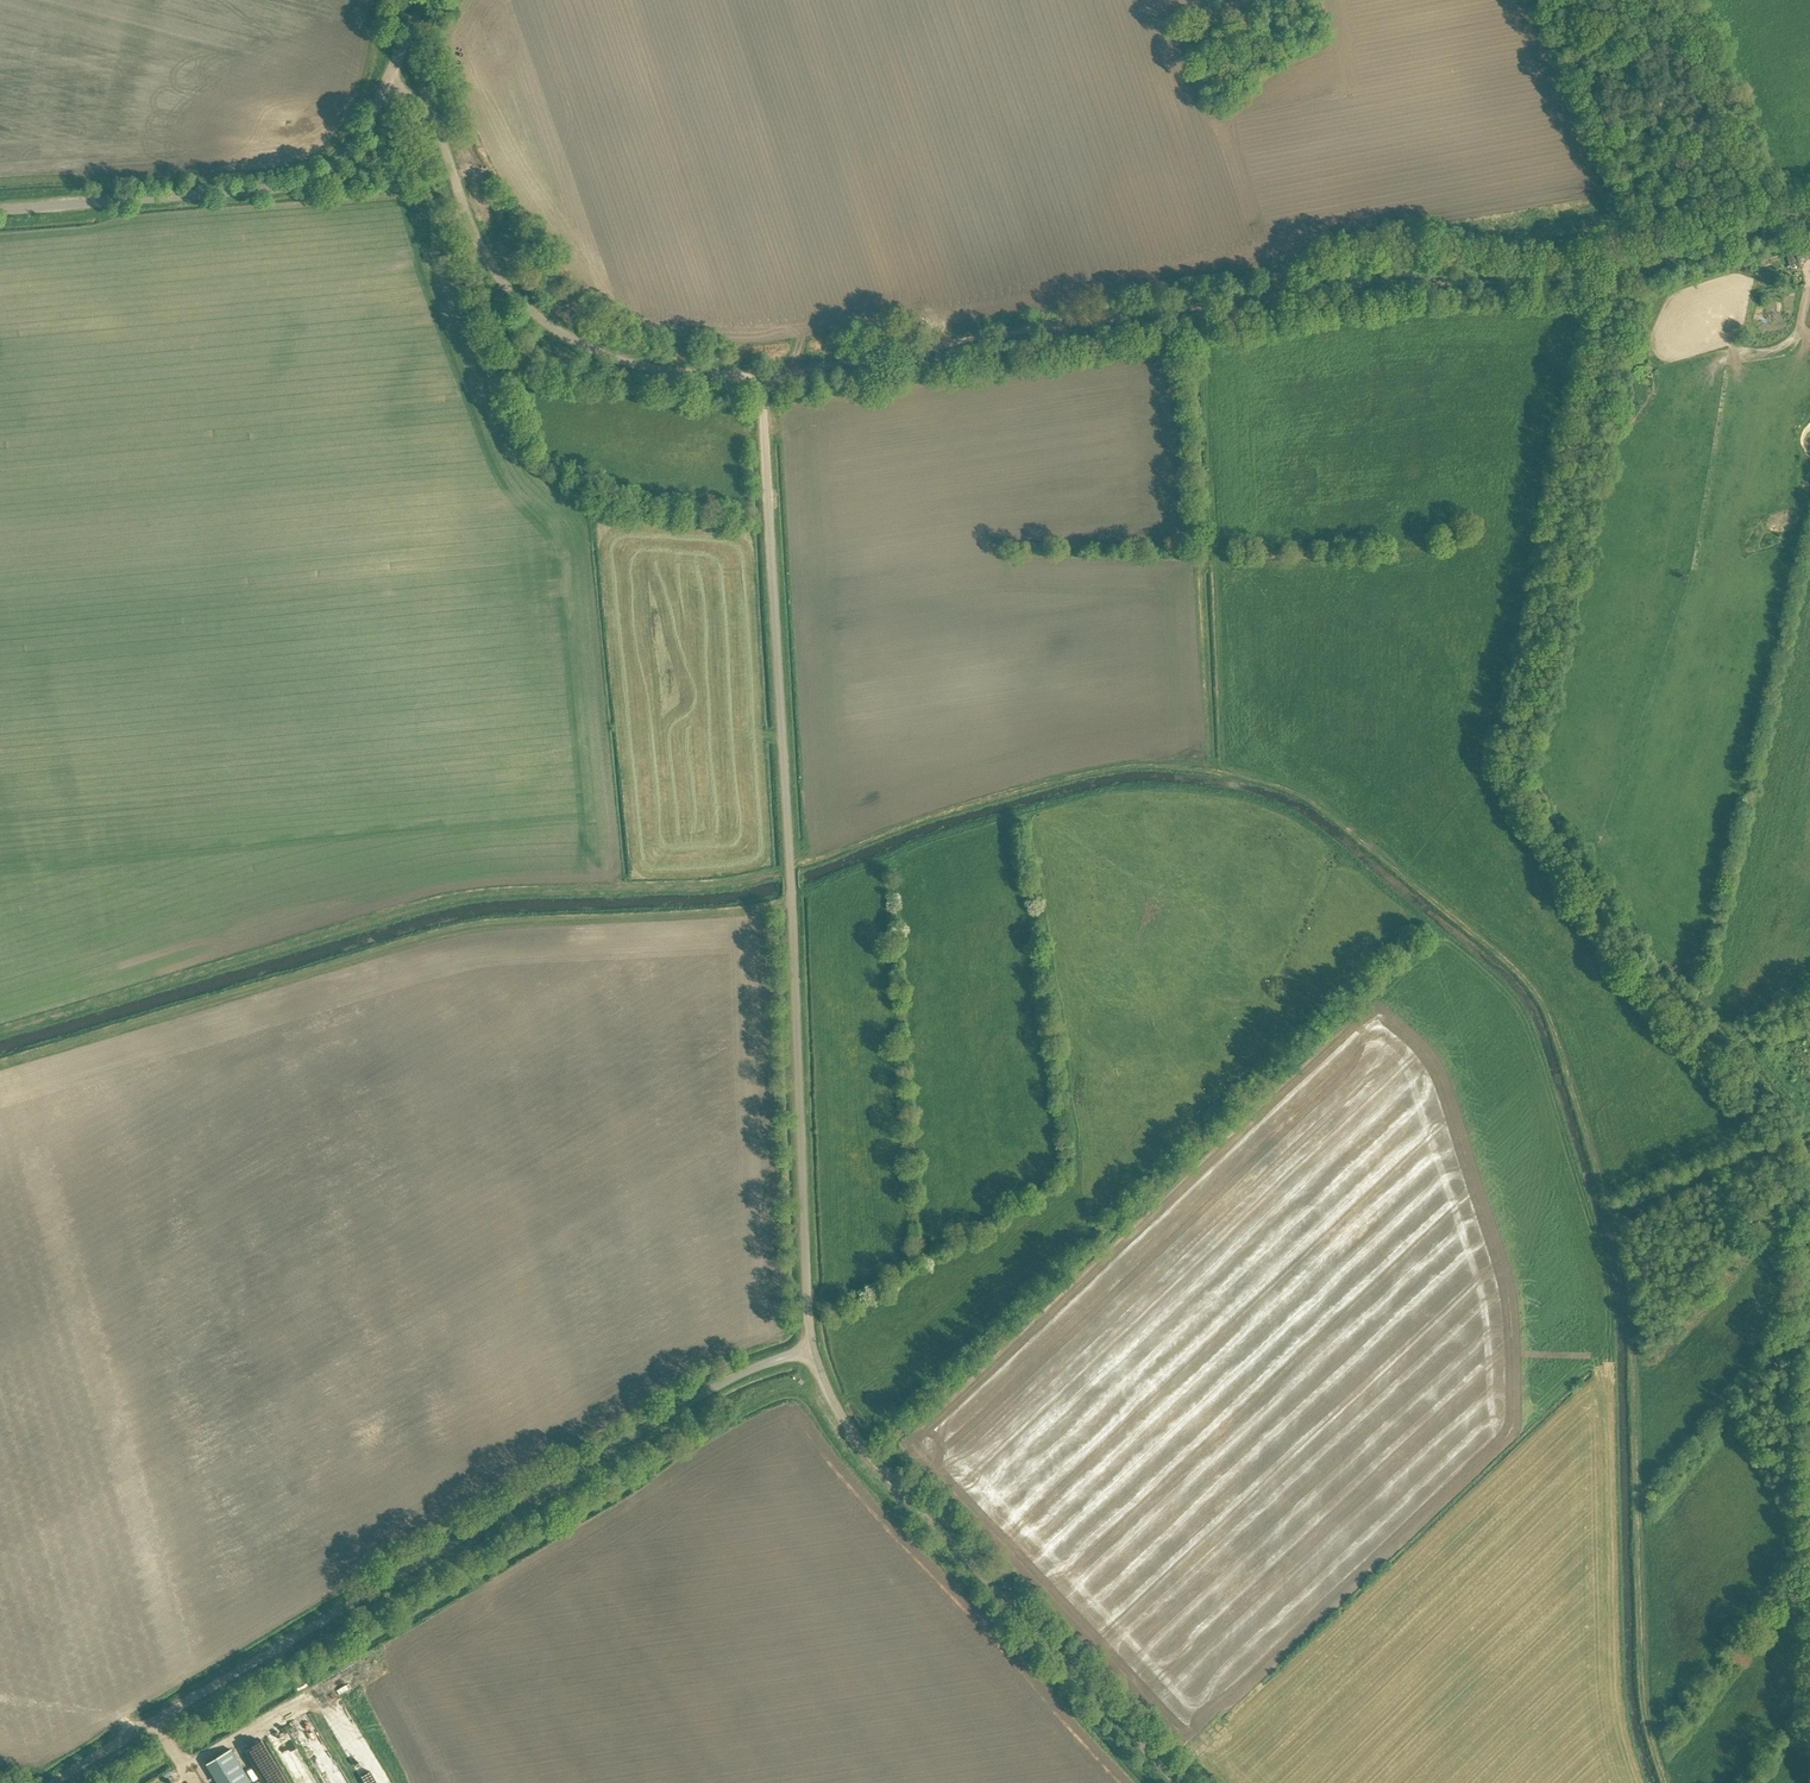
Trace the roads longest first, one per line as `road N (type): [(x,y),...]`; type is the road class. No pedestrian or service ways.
road 1 (unclassified): [(812,1347),(762,393),(754,380),(607,354),(522,303),(474,233),(432,119),(386,82)]
road 2 (unclassified): [(52,1782),(727,1378),(812,1347)]
road 3 (track): [(1615,272),(1364,286),(1063,323),(754,380)]
road 4 (unclassified): [(1178,1782),(868,1453),(812,1347)]
road 5 (unclassified): [(0,209),(294,185),(341,162),(386,82)]
road 6 (track): [(1792,218),(1615,272)]

